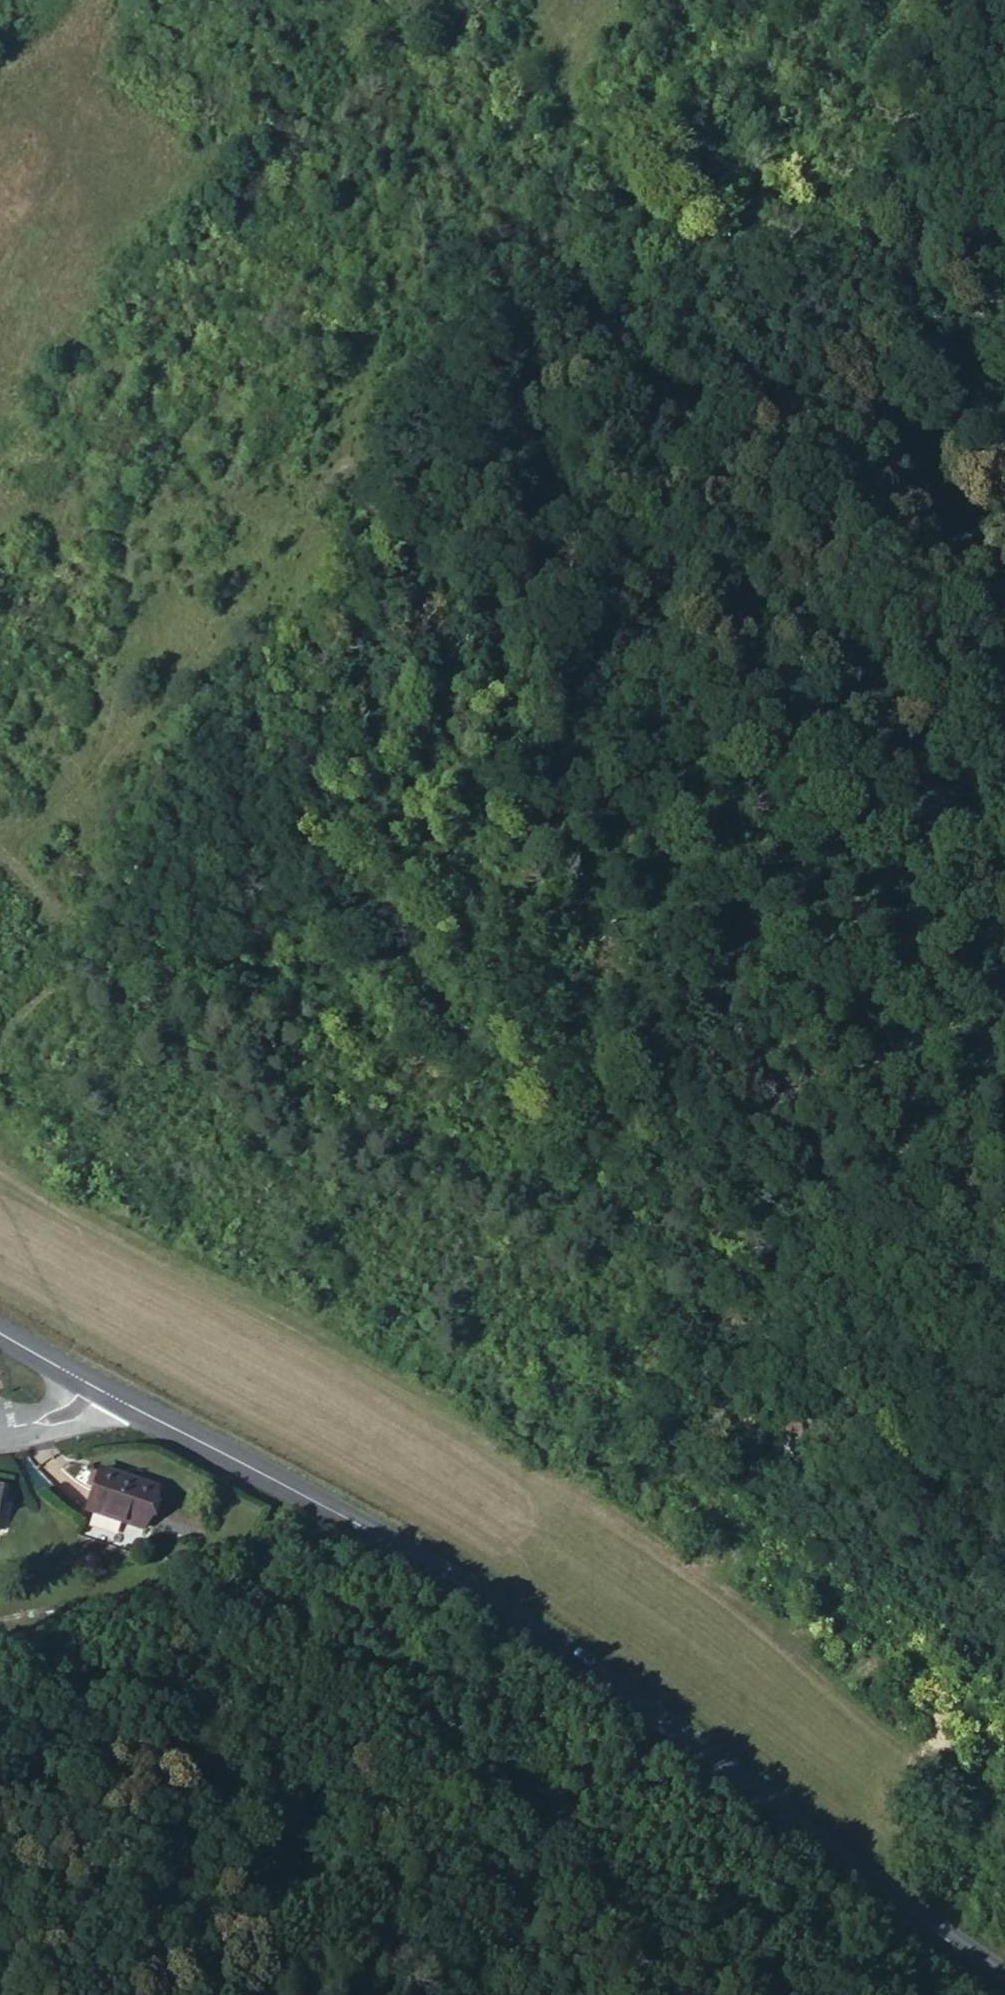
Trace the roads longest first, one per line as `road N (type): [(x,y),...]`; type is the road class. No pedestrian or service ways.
road 1 (tertiary): [(1004,1976),(486,1595),(106,1392)]
road 2 (tertiary): [(106,1392),(0,1330)]

